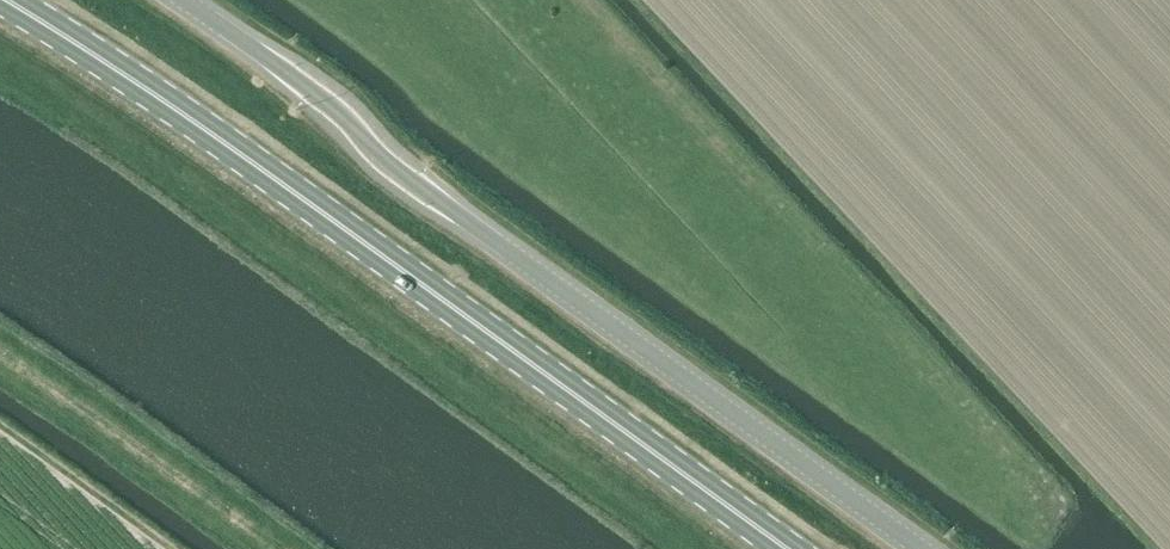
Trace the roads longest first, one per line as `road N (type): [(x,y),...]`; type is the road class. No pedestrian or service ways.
road 1 (primary): [(787,548),(343,229),(4,0)]
road 2 (unclassified): [(918,548),(462,219),(328,103),(180,0)]

